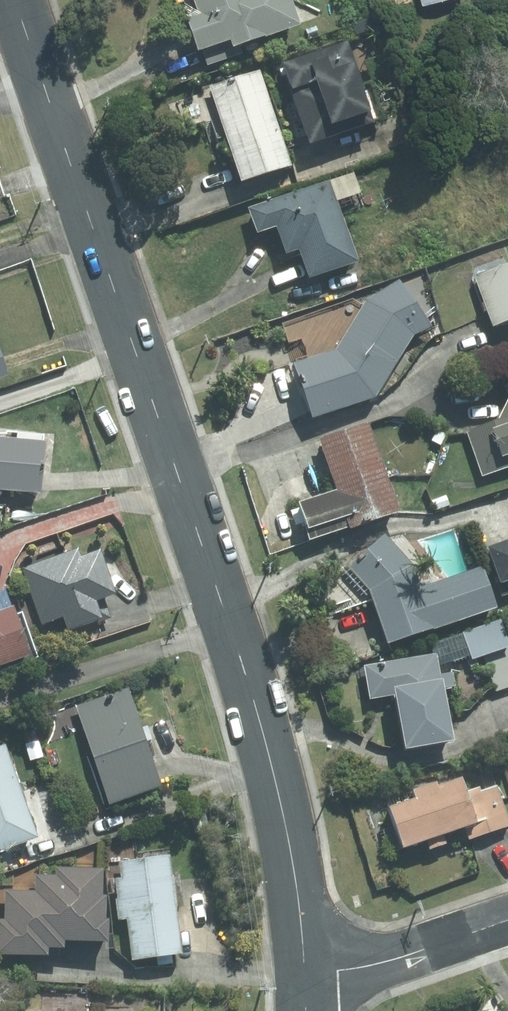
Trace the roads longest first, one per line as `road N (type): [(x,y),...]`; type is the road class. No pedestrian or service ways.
road 1 (tertiary): [(314,980),(271,774),(12,0)]
road 2 (residential): [(507,921),(314,980)]

